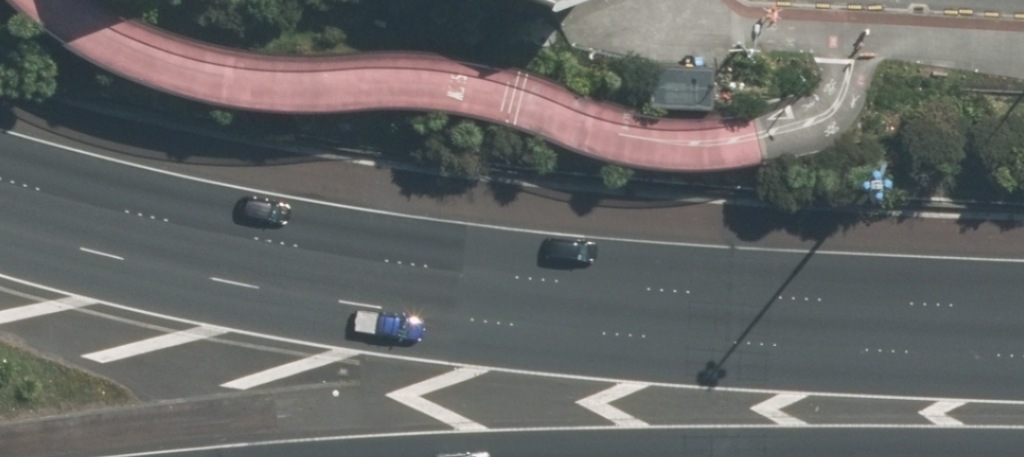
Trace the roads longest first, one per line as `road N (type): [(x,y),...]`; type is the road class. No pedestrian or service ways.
road 1 (motorway): [(0,226),(226,281),(494,320),(1023,353)]
road 2 (motorway): [(395,456),(821,445),(1023,448)]

